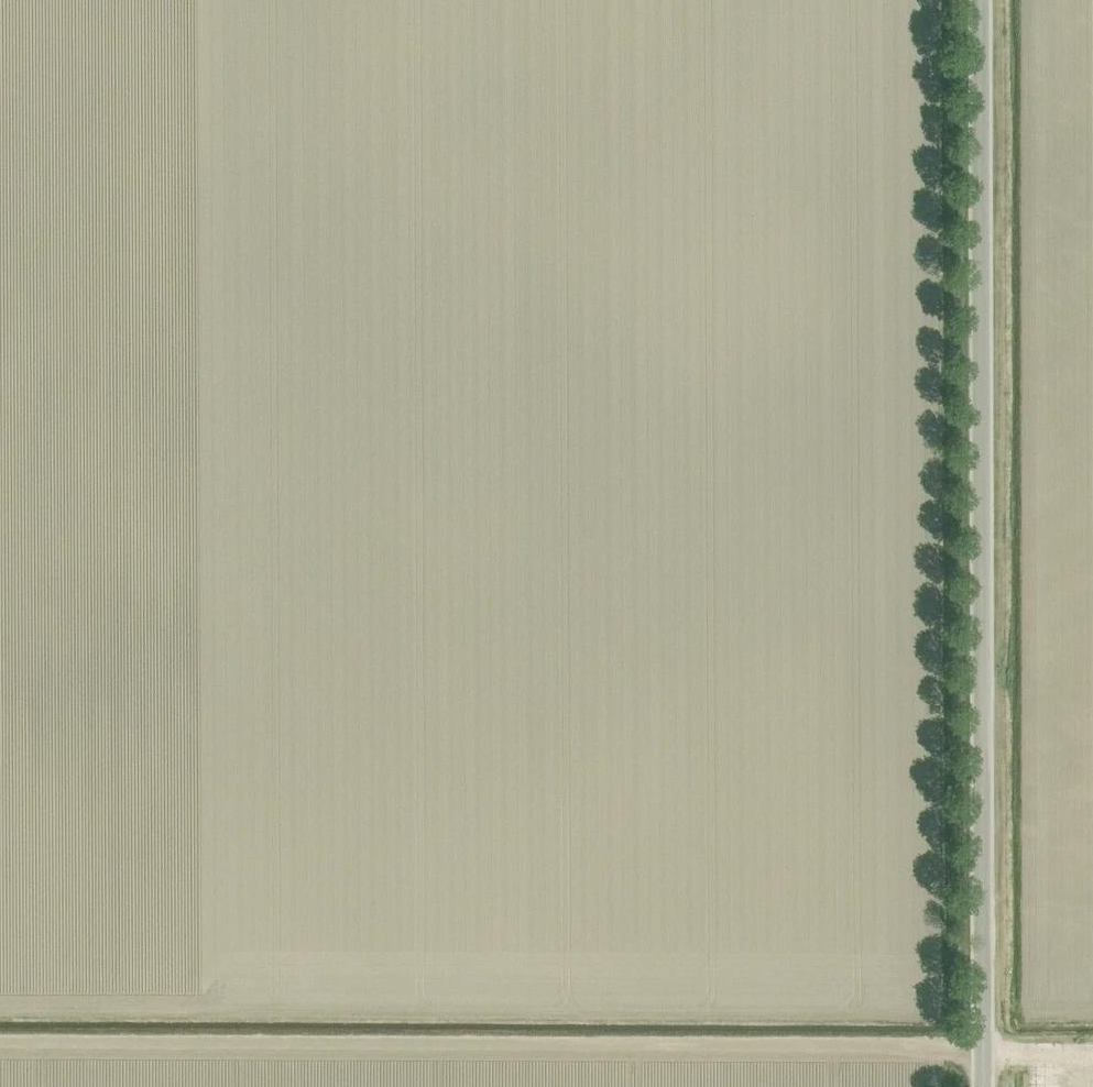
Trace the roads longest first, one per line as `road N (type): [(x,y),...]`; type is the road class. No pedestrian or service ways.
road 1 (unclassified): [(983,1086),(980,0)]

